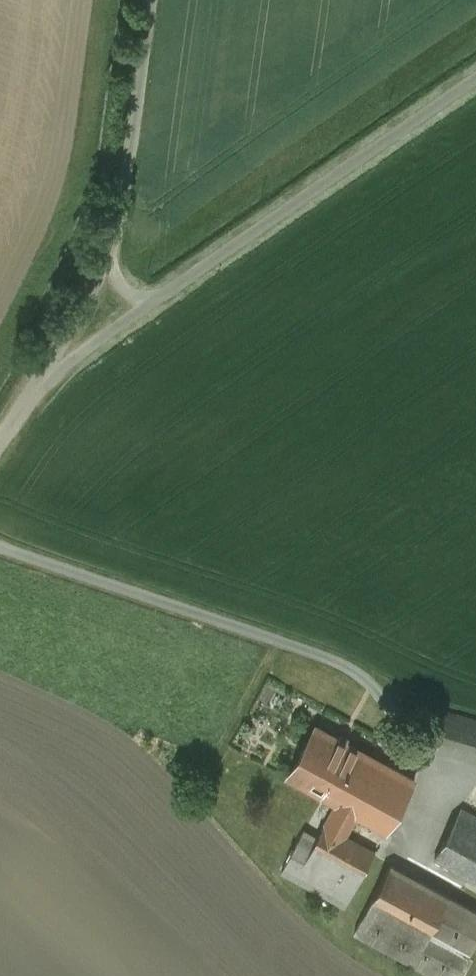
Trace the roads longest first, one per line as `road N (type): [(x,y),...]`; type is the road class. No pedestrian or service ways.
road 1 (unclassified): [(24,406),(116,326),(475,78)]
road 2 (unclassified): [(157,0),(118,243),(24,406)]

